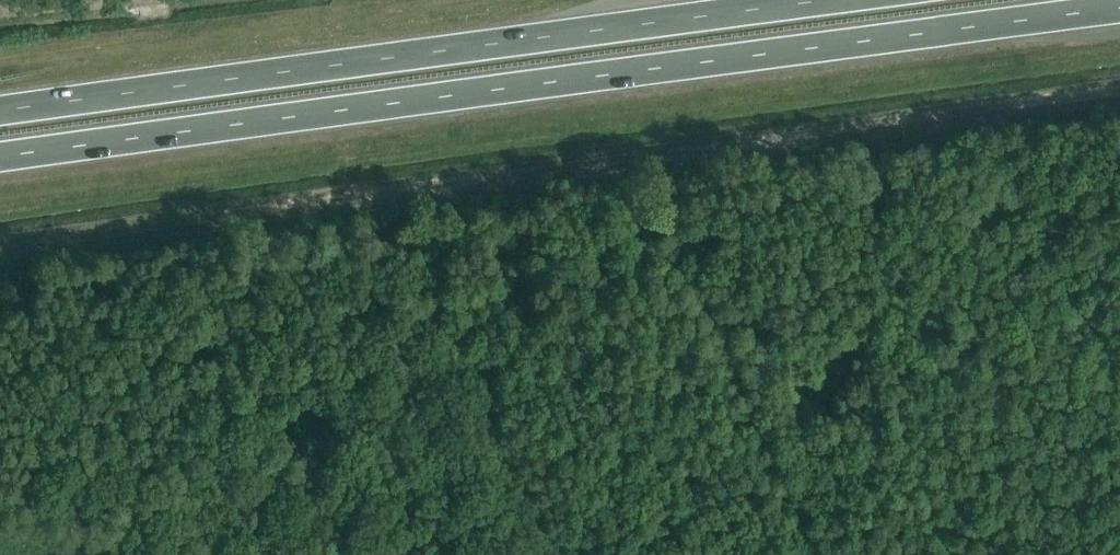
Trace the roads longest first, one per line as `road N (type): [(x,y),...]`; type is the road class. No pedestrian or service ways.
road 1 (track): [(0,249),(1119,88)]
road 2 (trunk): [(0,159),(1119,10)]
road 3 (trunk): [(847,0),(0,113)]
road 4 (track): [(383,190),(425,302)]

